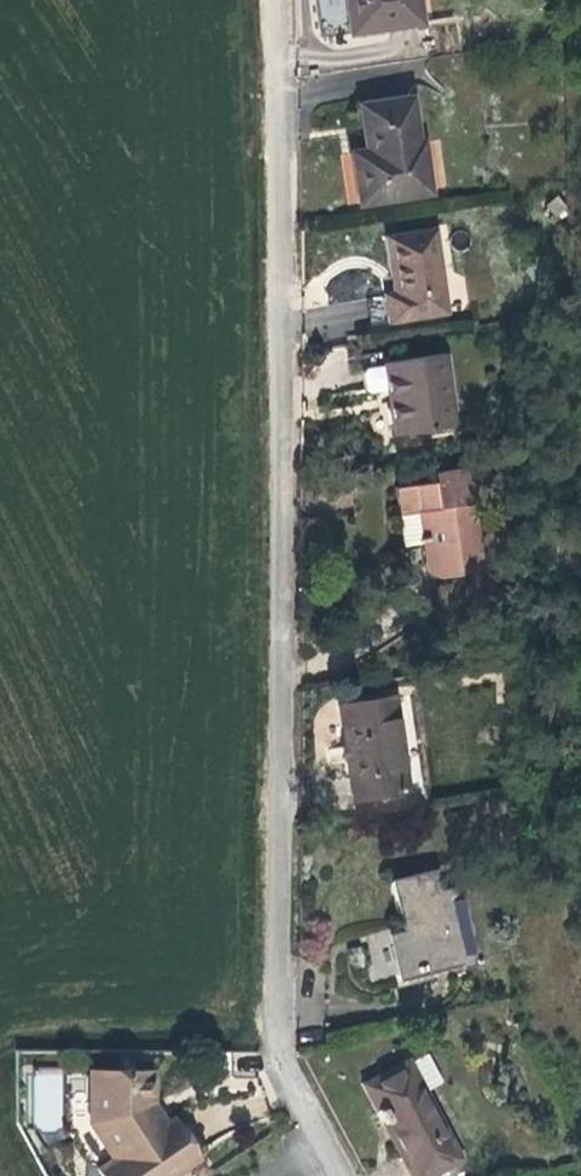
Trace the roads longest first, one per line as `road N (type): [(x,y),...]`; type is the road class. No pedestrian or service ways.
road 1 (residential): [(339,1175),(294,1092),(278,1035),(282,320),(271,0)]

